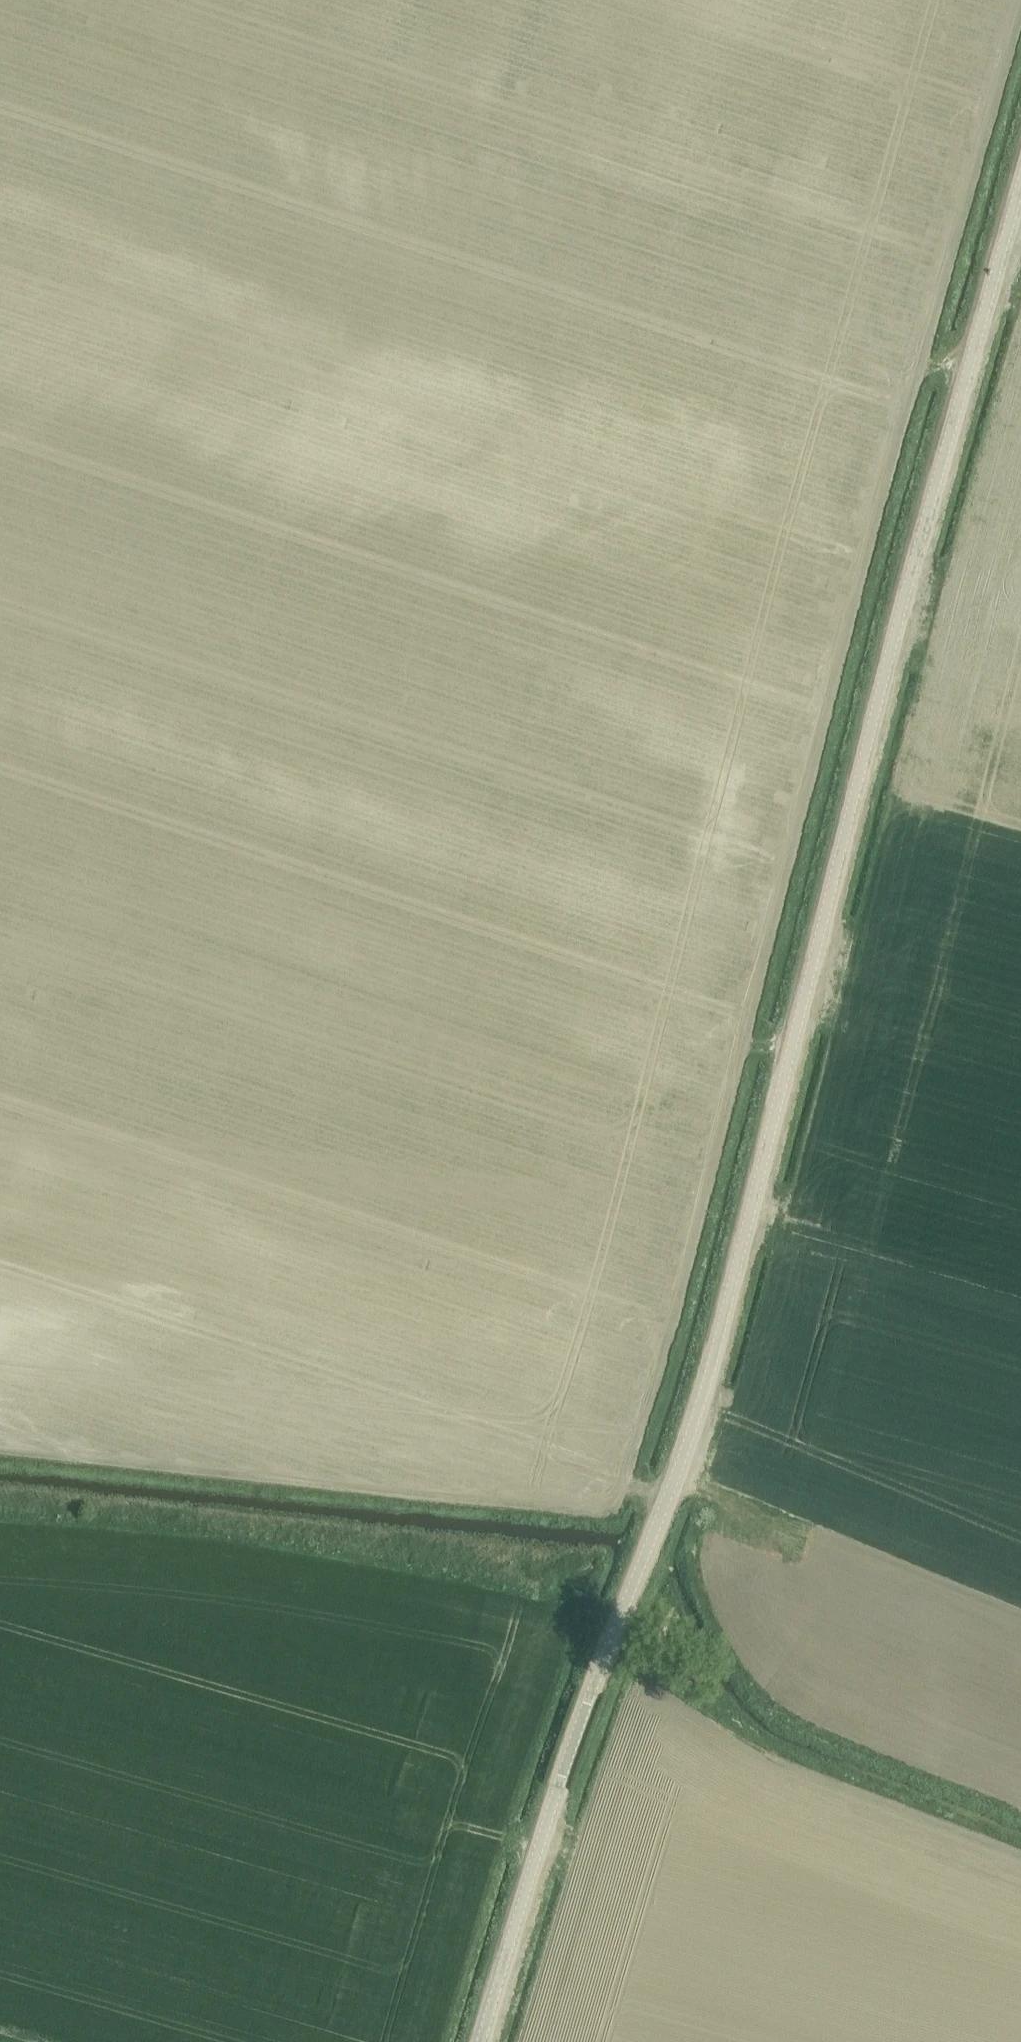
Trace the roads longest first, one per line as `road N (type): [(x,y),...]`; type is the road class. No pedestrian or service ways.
road 1 (unclassified): [(482,2041),(586,1704),(713,1359),(1020,183)]

